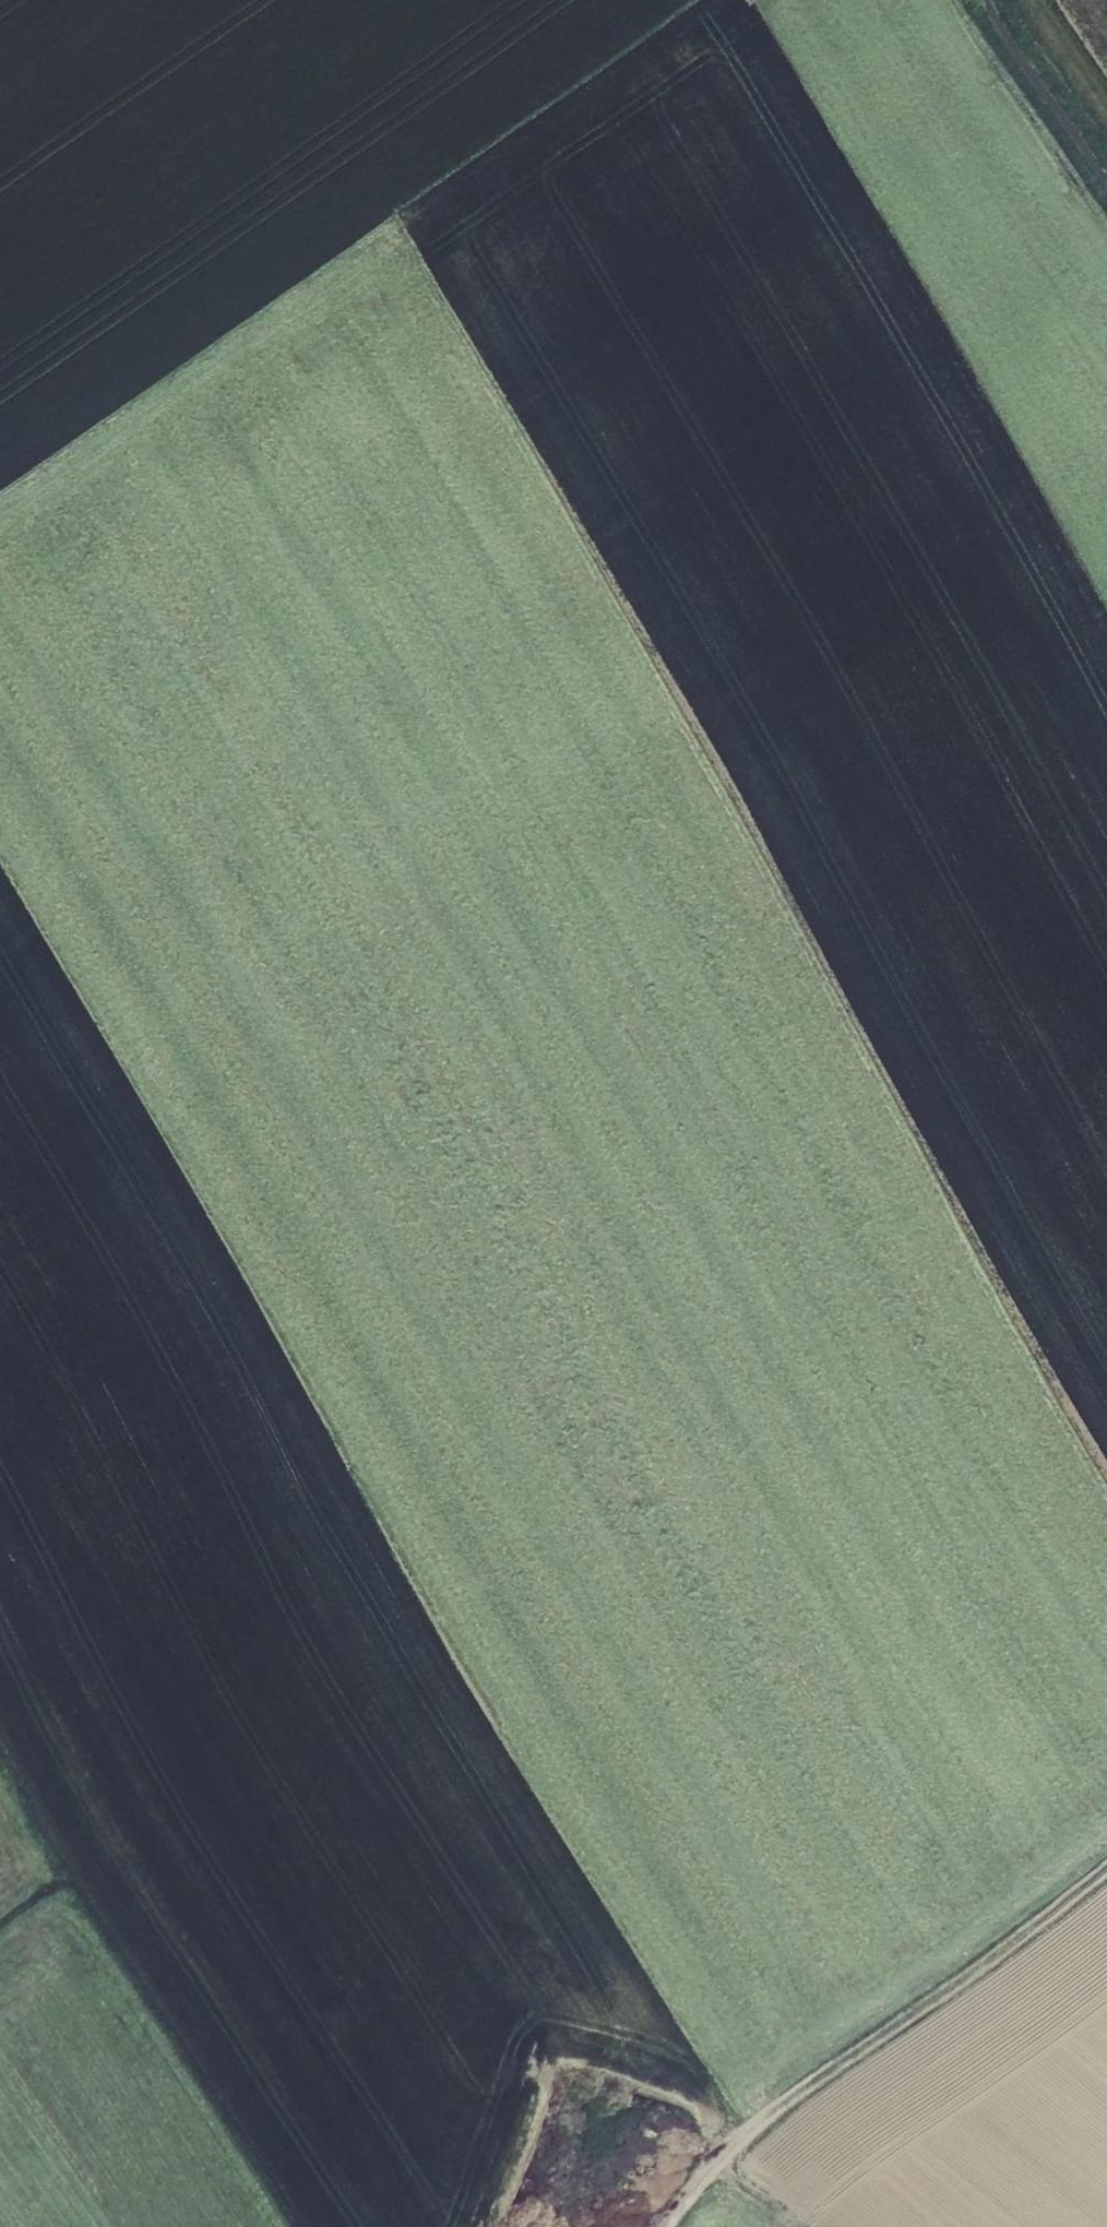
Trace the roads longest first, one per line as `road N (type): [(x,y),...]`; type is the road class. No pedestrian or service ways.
road 1 (track): [(662,2226),(719,2155),(1106,1868)]

